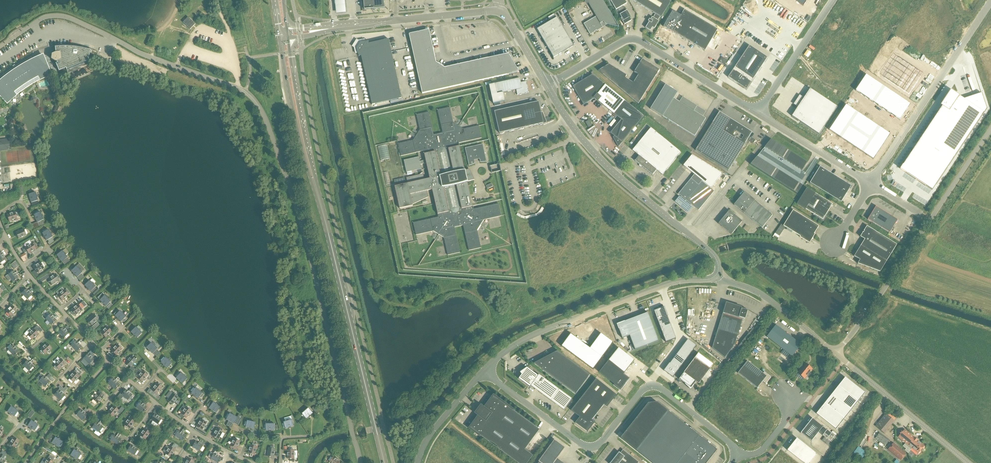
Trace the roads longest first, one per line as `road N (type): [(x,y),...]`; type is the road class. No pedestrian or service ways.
road 1 (unclassified): [(360,462),(290,186),(255,101),(62,17),(17,35)]
road 2 (unclassified): [(737,455),(652,386),(598,445),(583,447),(485,372)]
road 3 (unclassified): [(836,353),(990,128)]
road 4 (tertiary): [(717,277),(705,247),(604,163),(547,86)]
road 5 (unclassified): [(485,372),(529,337),(674,283),(717,277)]
road 6 (unclassified): [(758,113),(636,39),(547,86)]
road 7 (primary): [(385,462),(330,240)]
road 8 (unclassified): [(871,184),(990,2)]
road 9 (primary): [(279,39),(330,240)]
road 10 (primary): [(330,240),(288,38)]
road 11 (tertiary): [(967,462),(836,353)]
road 12 (tertiary): [(836,353),(759,292),(717,277)]
road 13 (unclassified): [(758,113),(833,0)]
road 14 (unclassified): [(871,184),(758,113)]
road 15 (residential): [(26,462),(109,361)]

